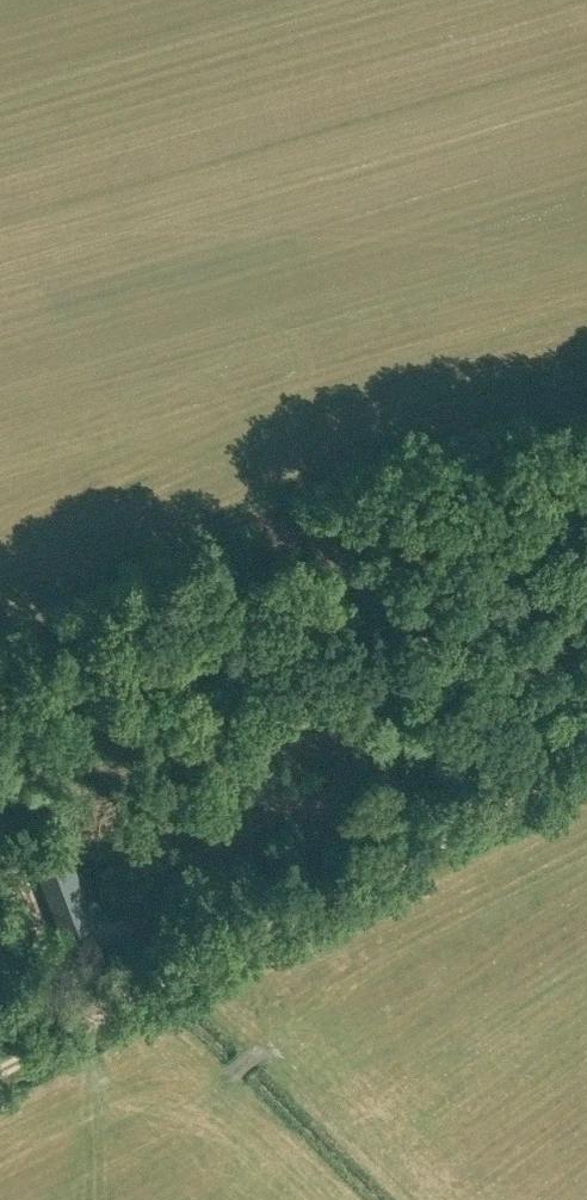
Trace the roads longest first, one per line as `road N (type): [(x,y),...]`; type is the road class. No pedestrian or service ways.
road 1 (track): [(0,1079),(586,773)]
road 2 (track): [(0,629),(400,466),(586,406)]

